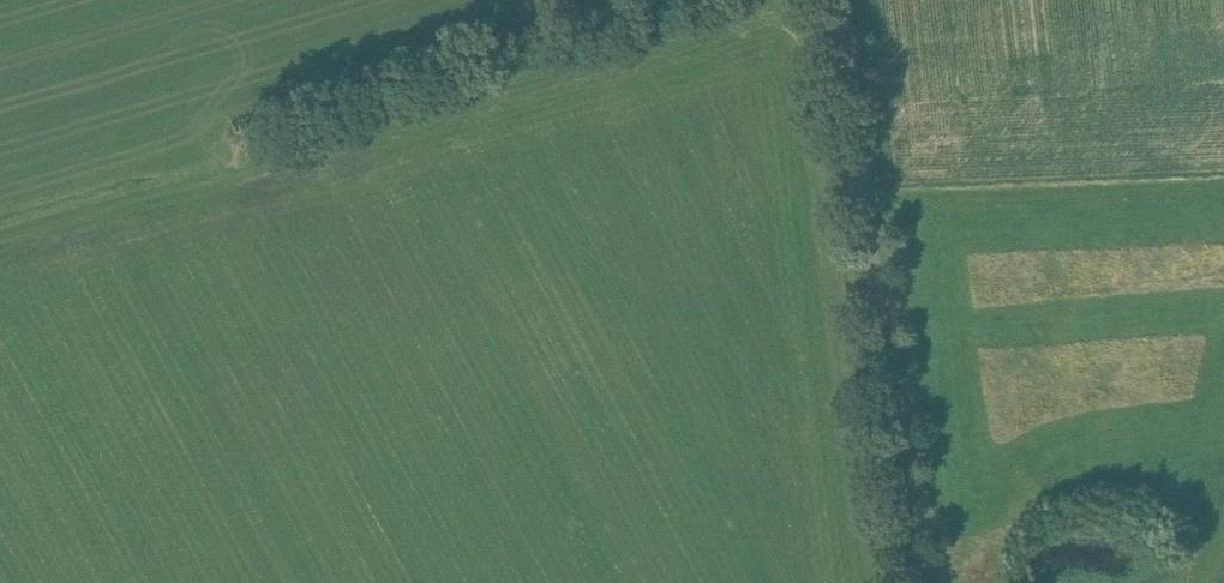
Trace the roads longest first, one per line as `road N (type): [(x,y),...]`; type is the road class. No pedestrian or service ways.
road 1 (unclassified): [(910,582),(842,0)]

